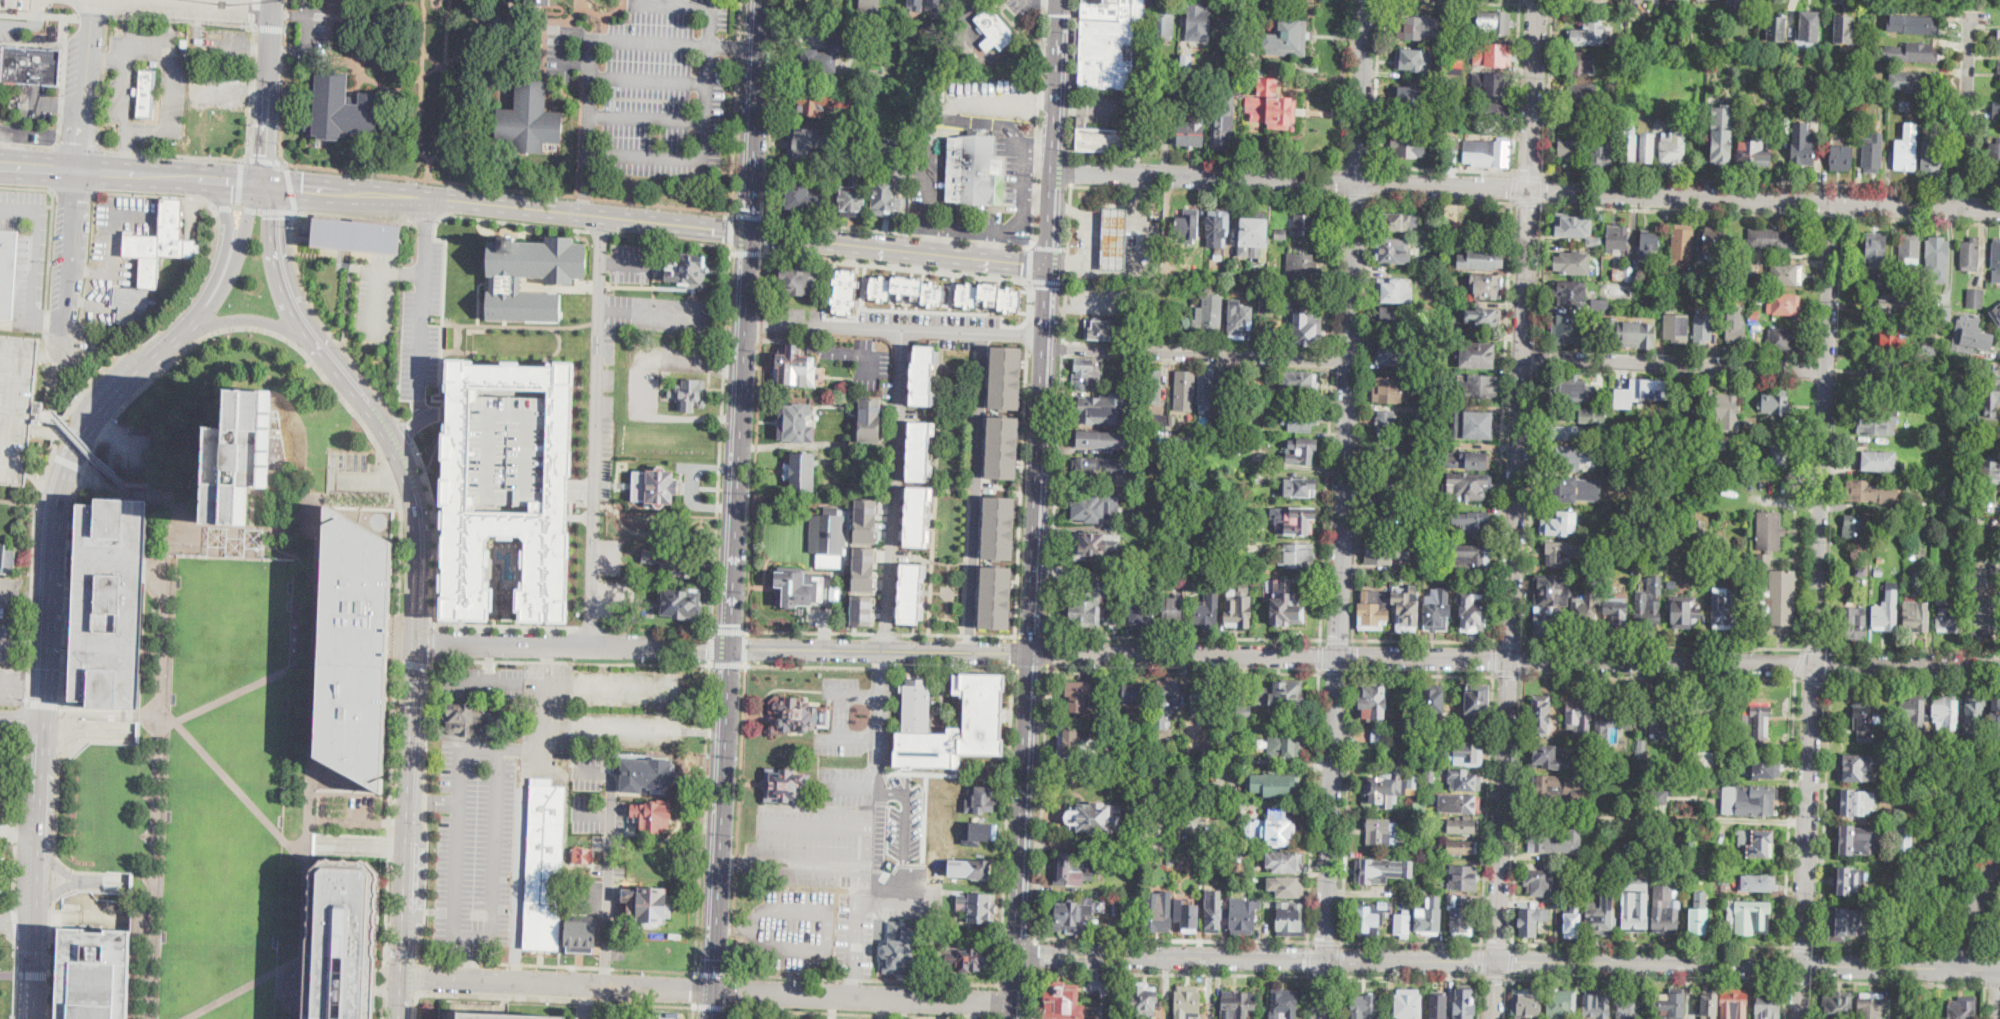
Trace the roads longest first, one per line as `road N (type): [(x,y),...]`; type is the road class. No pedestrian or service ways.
road 1 (residential): [(416,643),(1339,658)]
road 2 (secondary): [(751,232),(714,991)]
road 3 (secondary): [(1014,1018),(1049,263)]
road 4 (secondary): [(401,977),(416,643),(413,494),(393,437),(316,343)]
road 5 (residential): [(1495,960),(1524,355)]
road 6 (primary): [(262,187),(751,232)]
road 7 (residential): [(1495,960),(1019,954)]
road 8 (residential): [(1339,658),(1814,666)]
road 9 (tertiary): [(1529,190),(1999,209)]
road 10 (residential): [(1814,666),(1834,203)]
road 11 (residential): [(590,646),(605,215)]
road 12 (secondary): [(58,498),(35,924)]
road 13 (residential): [(1320,1018),(1339,658)]
road 14 (residential): [(885,651),(903,329)]
road 15 (residential): [(401,977),(714,991)]
road 16 (tertiary): [(1053,169),(1359,179)]
road 17 (residential): [(1801,966),(1495,960)]
road 18 (residential): [(1048,346),(1350,359)]
road 19 (residential): [(746,322),(1048,333)]
road 20 (residential): [(1524,355),(1825,370)]
road 21 (residential): [(714,991),(1015,1003)]
road 22 (residential): [(1801,966),(1814,666)]
road 23 (residential): [(1339,658),(1350,359)]
road 24 (primary): [(751,232),(987,258)]
road 25 (secondary): [(758,0),(751,232)]
road 26 (secondary): [(185,329),(94,413),(58,498)]
road 27 (primary): [(200,183),(0,168)]
road 28 (residential): [(1960,208),(1972,15)]
road 29 (residential): [(1529,190),(1538,0)]
road 30 (residential): [(262,187),(272,0)]
road 31 (residential): [(1814,666),(1999,669)]
road 32 (residential): [(68,357),(76,174)]
road 33 (residential): [(1350,359),(1359,179)]
road 34 (residential): [(1359,179),(1363,0)]
road 35 (residential): [(76,174),(87,0)]
road 36 (residential): [(584,214),(591,41)]
road 37 (tertiary): [(1359,179),(1529,190)]
road 38 (secondary): [(316,343),(287,300),(274,210),(262,187)]
road 39 (residential): [(1524,355),(1529,190)]
road 40 (residential): [(1944,969),(1801,966)]
road 41 (secondary): [(316,343),(251,319),(185,329)]
road 42 (tertiary): [(1944,969),(1999,861)]
road 43 (secondary): [(1053,169),(1058,49)]

